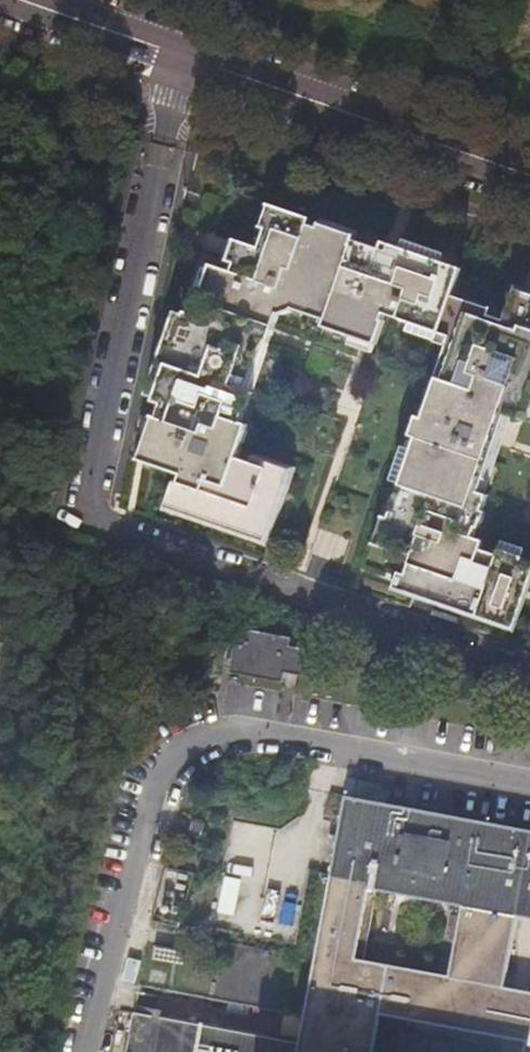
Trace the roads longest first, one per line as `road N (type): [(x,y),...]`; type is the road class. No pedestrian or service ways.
road 1 (residential): [(529,660),(86,501),(186,61)]
road 2 (secondary): [(186,61),(529,179)]
road 3 (secondary): [(9,0),(186,61)]

